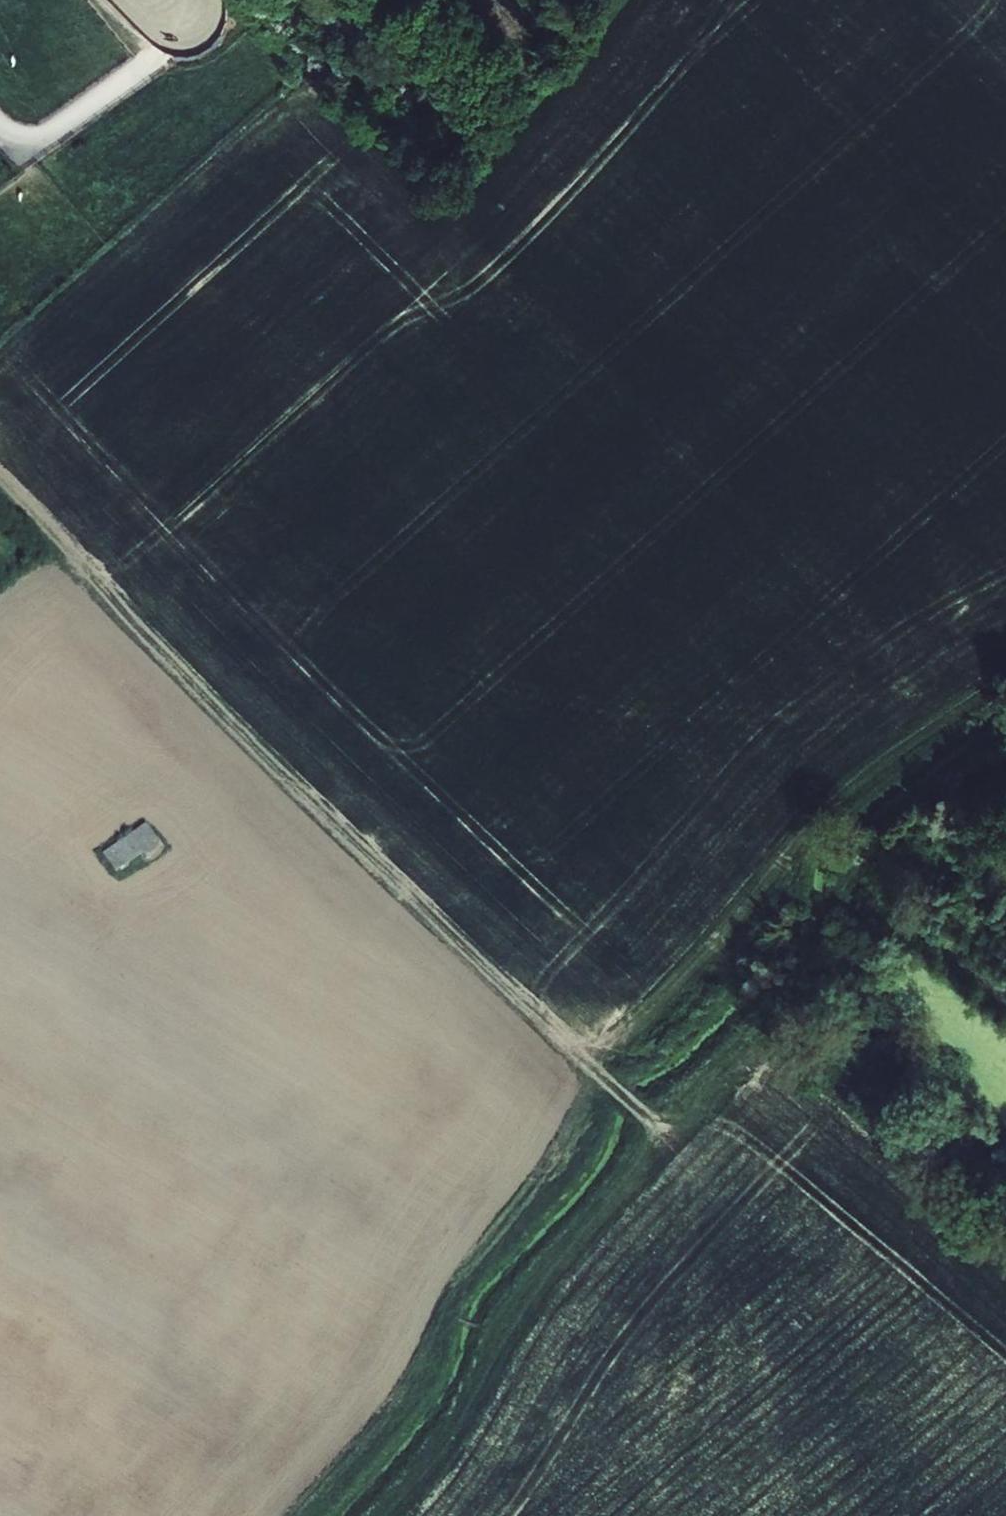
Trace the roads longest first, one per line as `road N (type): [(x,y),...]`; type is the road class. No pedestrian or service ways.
road 1 (track): [(0,126),(28,134),(49,130),(151,54)]

